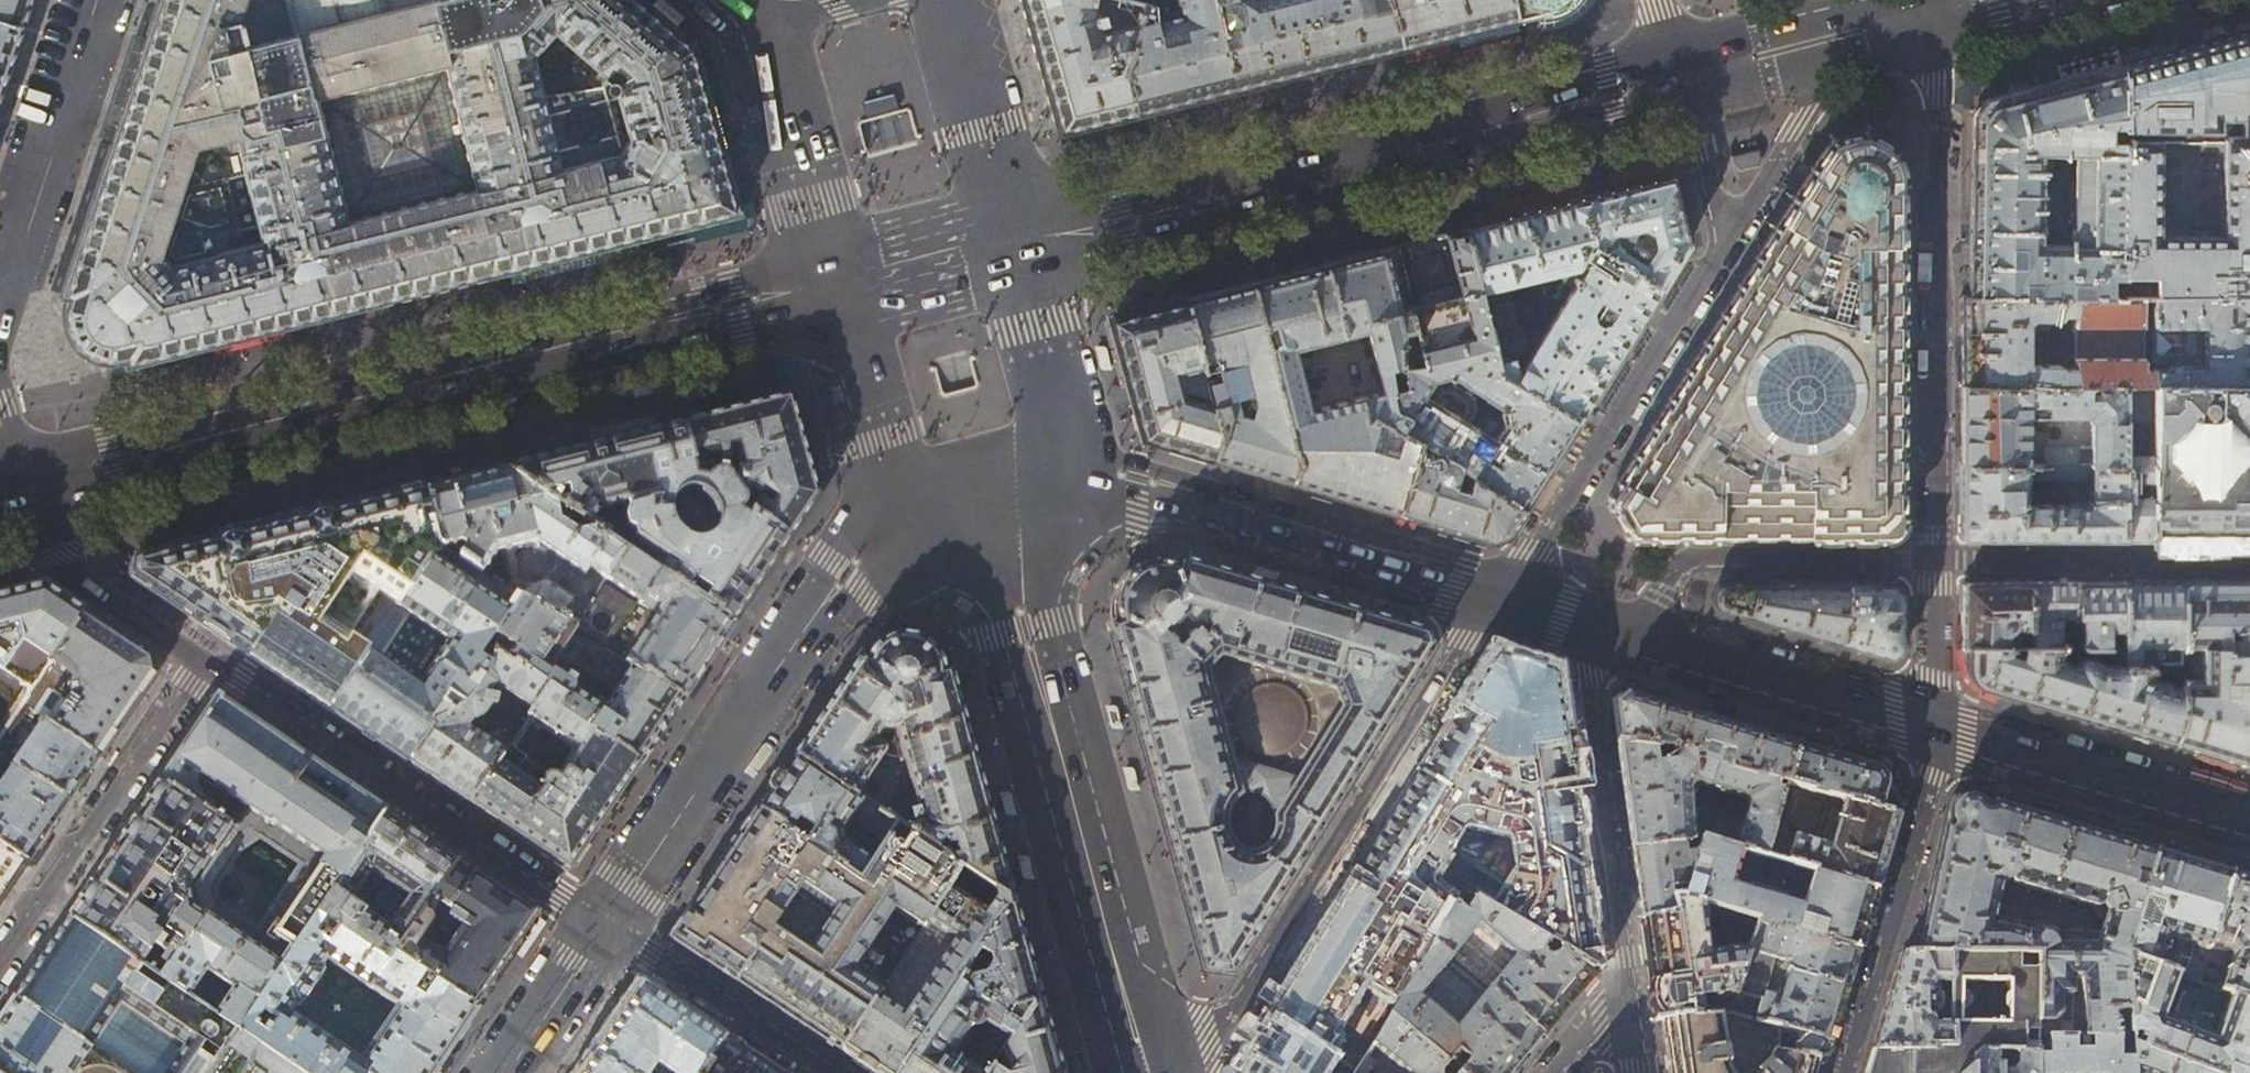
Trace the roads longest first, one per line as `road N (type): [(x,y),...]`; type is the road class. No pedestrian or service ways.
road 1 (primary): [(829,281),(11,489)]
road 2 (primary): [(1677,77),(1101,230),(1024,240)]
road 3 (tertiary): [(1144,1062),(1232,1030),(1487,612)]
road 4 (residential): [(1929,12),(1939,109),(1936,561)]
road 5 (tertiary): [(602,923),(847,576),(892,536)]
road 6 (residential): [(205,659),(602,923)]
road 7 (secondary): [(1022,618),(1144,1062)]
road 8 (tertiary): [(1487,612),(1724,245)]
road 9 (secondary): [(1089,482),(1138,512),(1487,612)]
road 10 (residential): [(0,960),(205,659)]
road 11 (residential): [(1936,561),(1690,563),(1661,594),(1636,655)]
road 12 (residential): [(1593,643),(1582,675),(1624,992)]
road 13 (residential): [(1934,741),(1928,808),(1851,1072)]
road 14 (secondary): [(1934,741),(2249,833)]
road 15 (residential): [(2249,562),(1936,561)]
road 16 (secondary): [(1636,655),(1934,741)]
road 17 (secondary): [(95,0),(0,292)]
road 18 (secondary): [(744,5),(829,281)]
road 19 (residential): [(602,923),(824,1072)]
road 20 (secondary): [(829,281),(892,536)]
road 21 (residential): [(11,489),(54,555),(205,659)]
road 22 (tertiary): [(1724,245),(1863,29)]
road 23 (secondary): [(1089,482),(1024,240)]
road 24 (secondary): [(1024,240),(956,0)]
road 25 (secondary): [(892,536),(1089,482)]
road 26 (primary): [(1024,240),(829,281)]
road 27 (primary): [(1863,29),(1677,77)]
road 28 (tertiary): [(501,1072),(602,923)]
road 29 (tertiary): [(1724,245),(1677,77)]
road 30 (secondary): [(892,536),(1022,618)]
road 31 (secondary): [(1022,618),(1089,482)]

